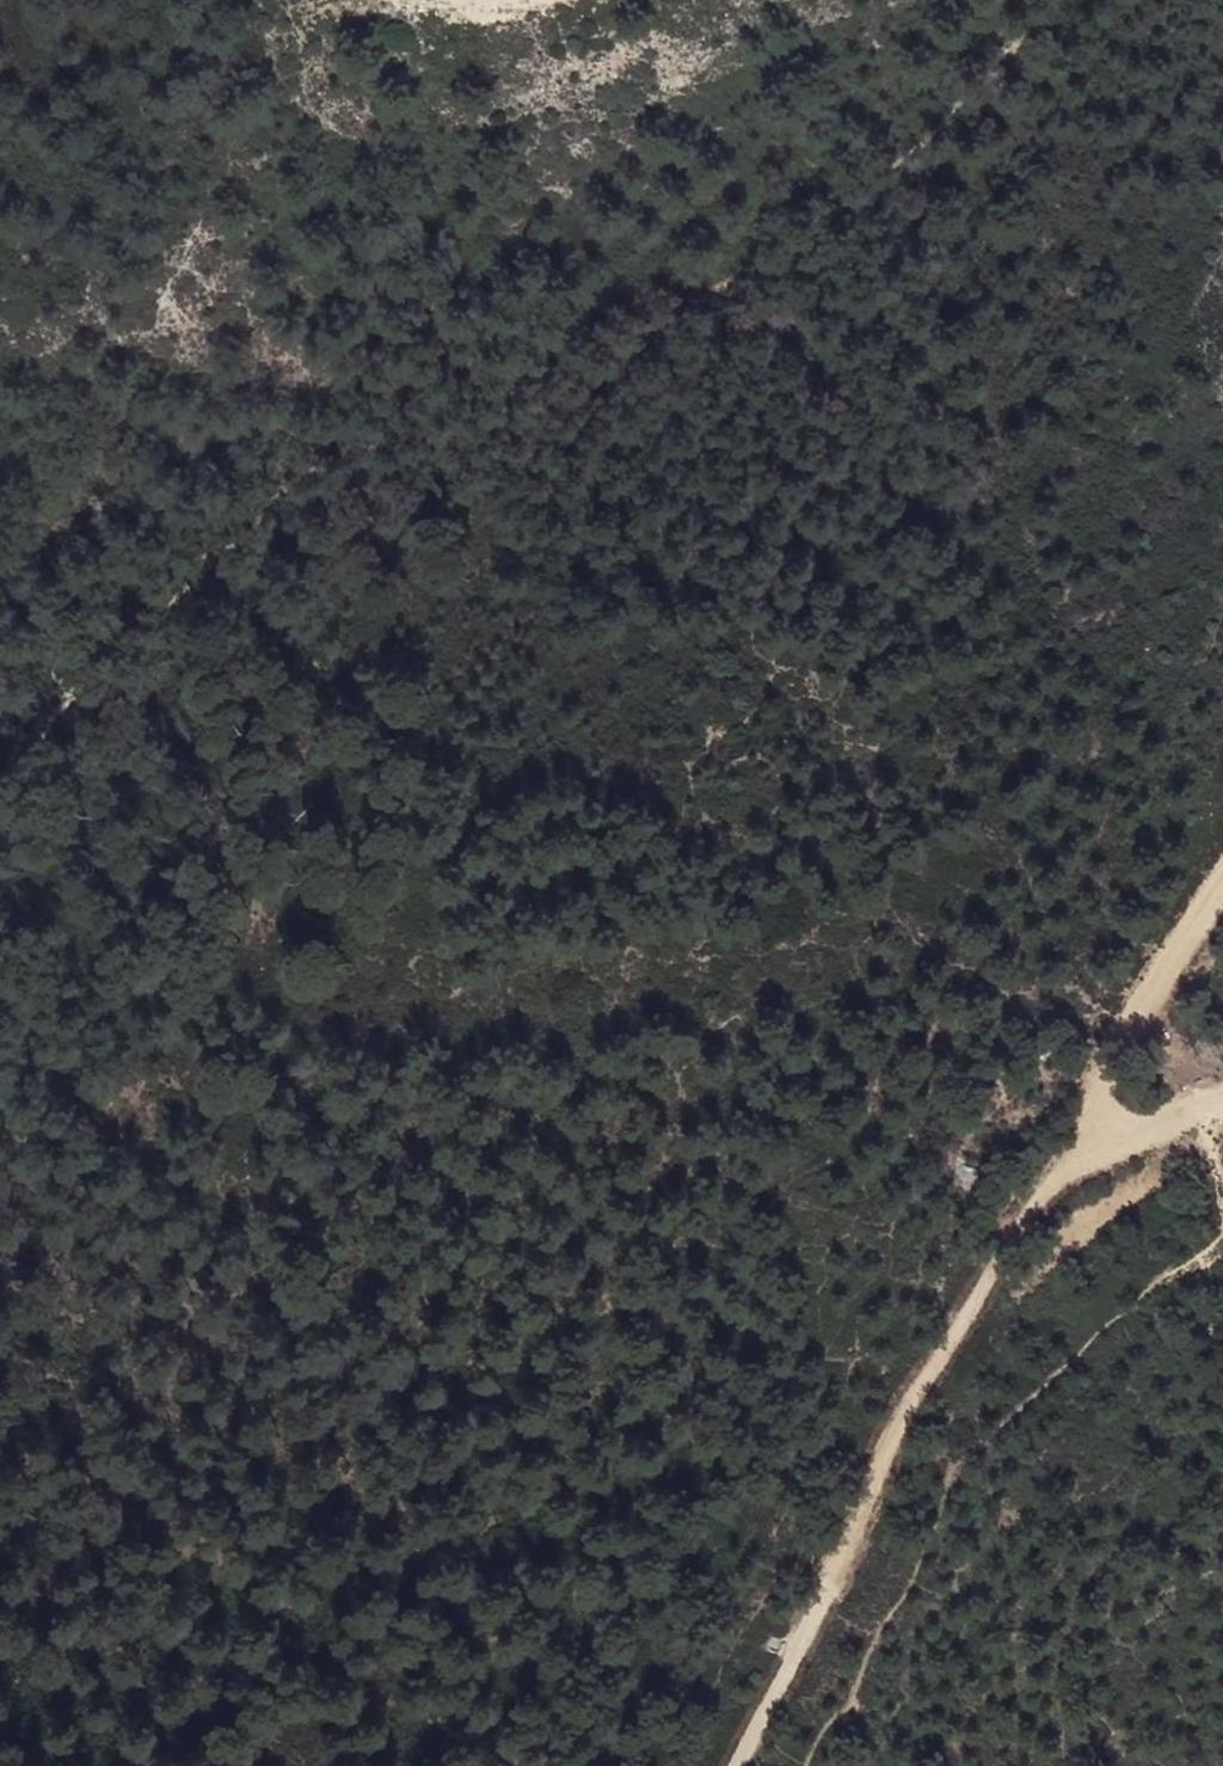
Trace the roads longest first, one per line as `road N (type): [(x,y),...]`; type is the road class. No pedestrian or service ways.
road 1 (track): [(1087,1119),(1004,1238),(912,1395),(733,1765)]
road 2 (track): [(1222,1098),(1128,1129),(1087,1119),(1097,1078),(1123,1031),(1222,875)]

